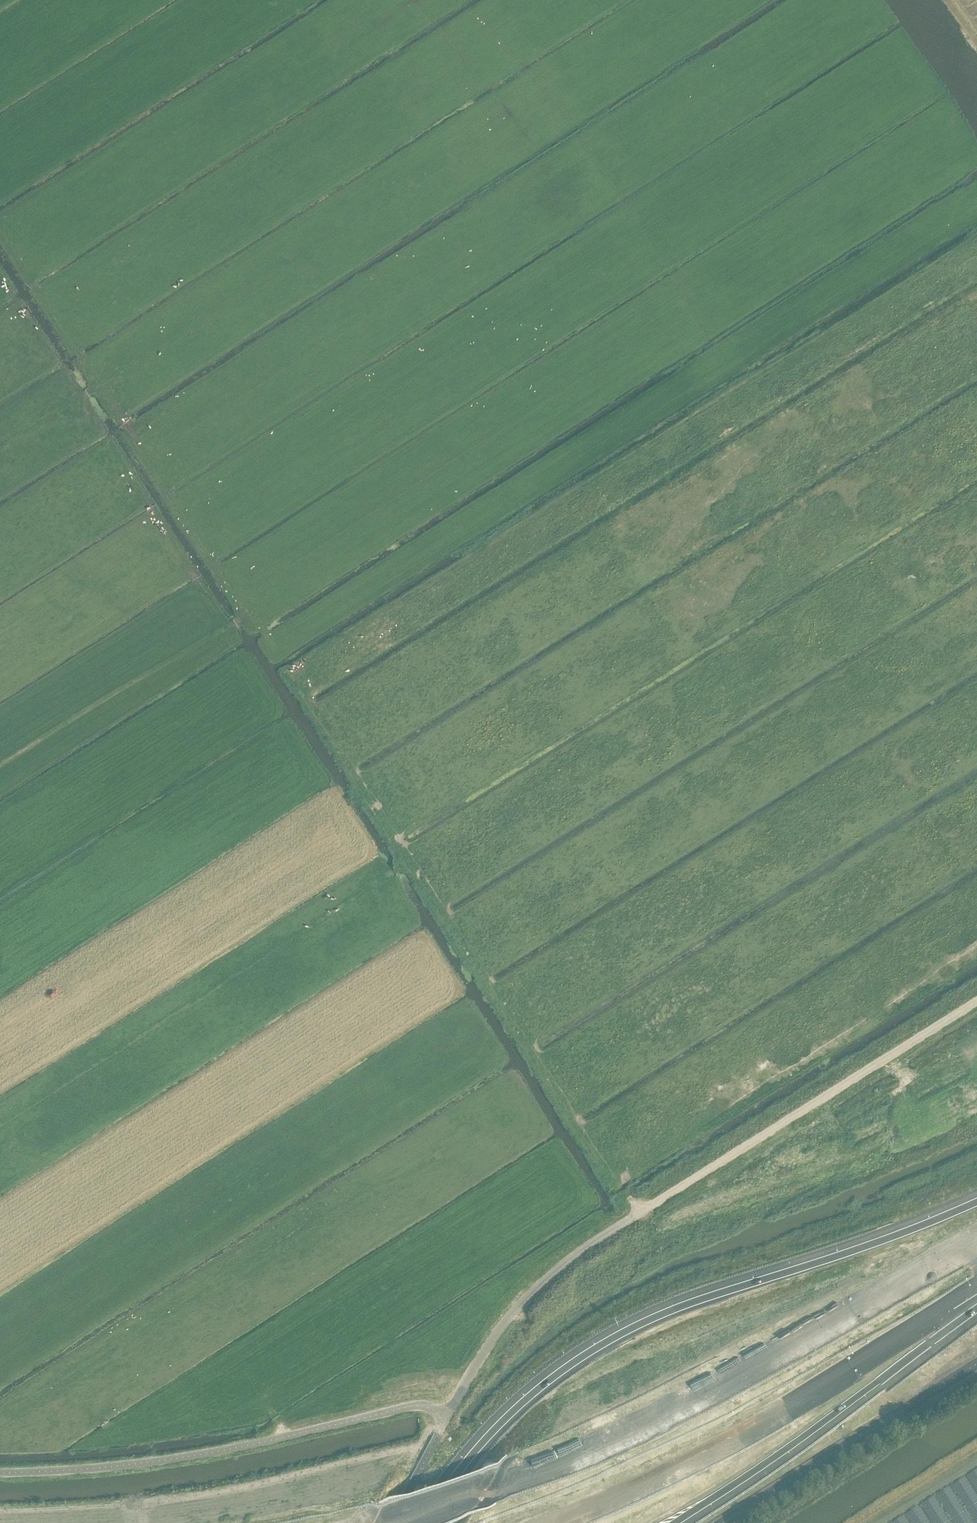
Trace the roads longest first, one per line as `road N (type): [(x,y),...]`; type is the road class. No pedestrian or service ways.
road 1 (motorway): [(976,1201),(623,1332),(533,1392),(475,1450),(424,1522)]
road 2 (motorway): [(976,1243),(631,1433),(386,1522)]
road 3 (motorway): [(550,1522),(744,1432),(976,1287)]
road 4 (motorway): [(676,1522),(976,1309)]
road 5 (track): [(0,761),(233,620)]

